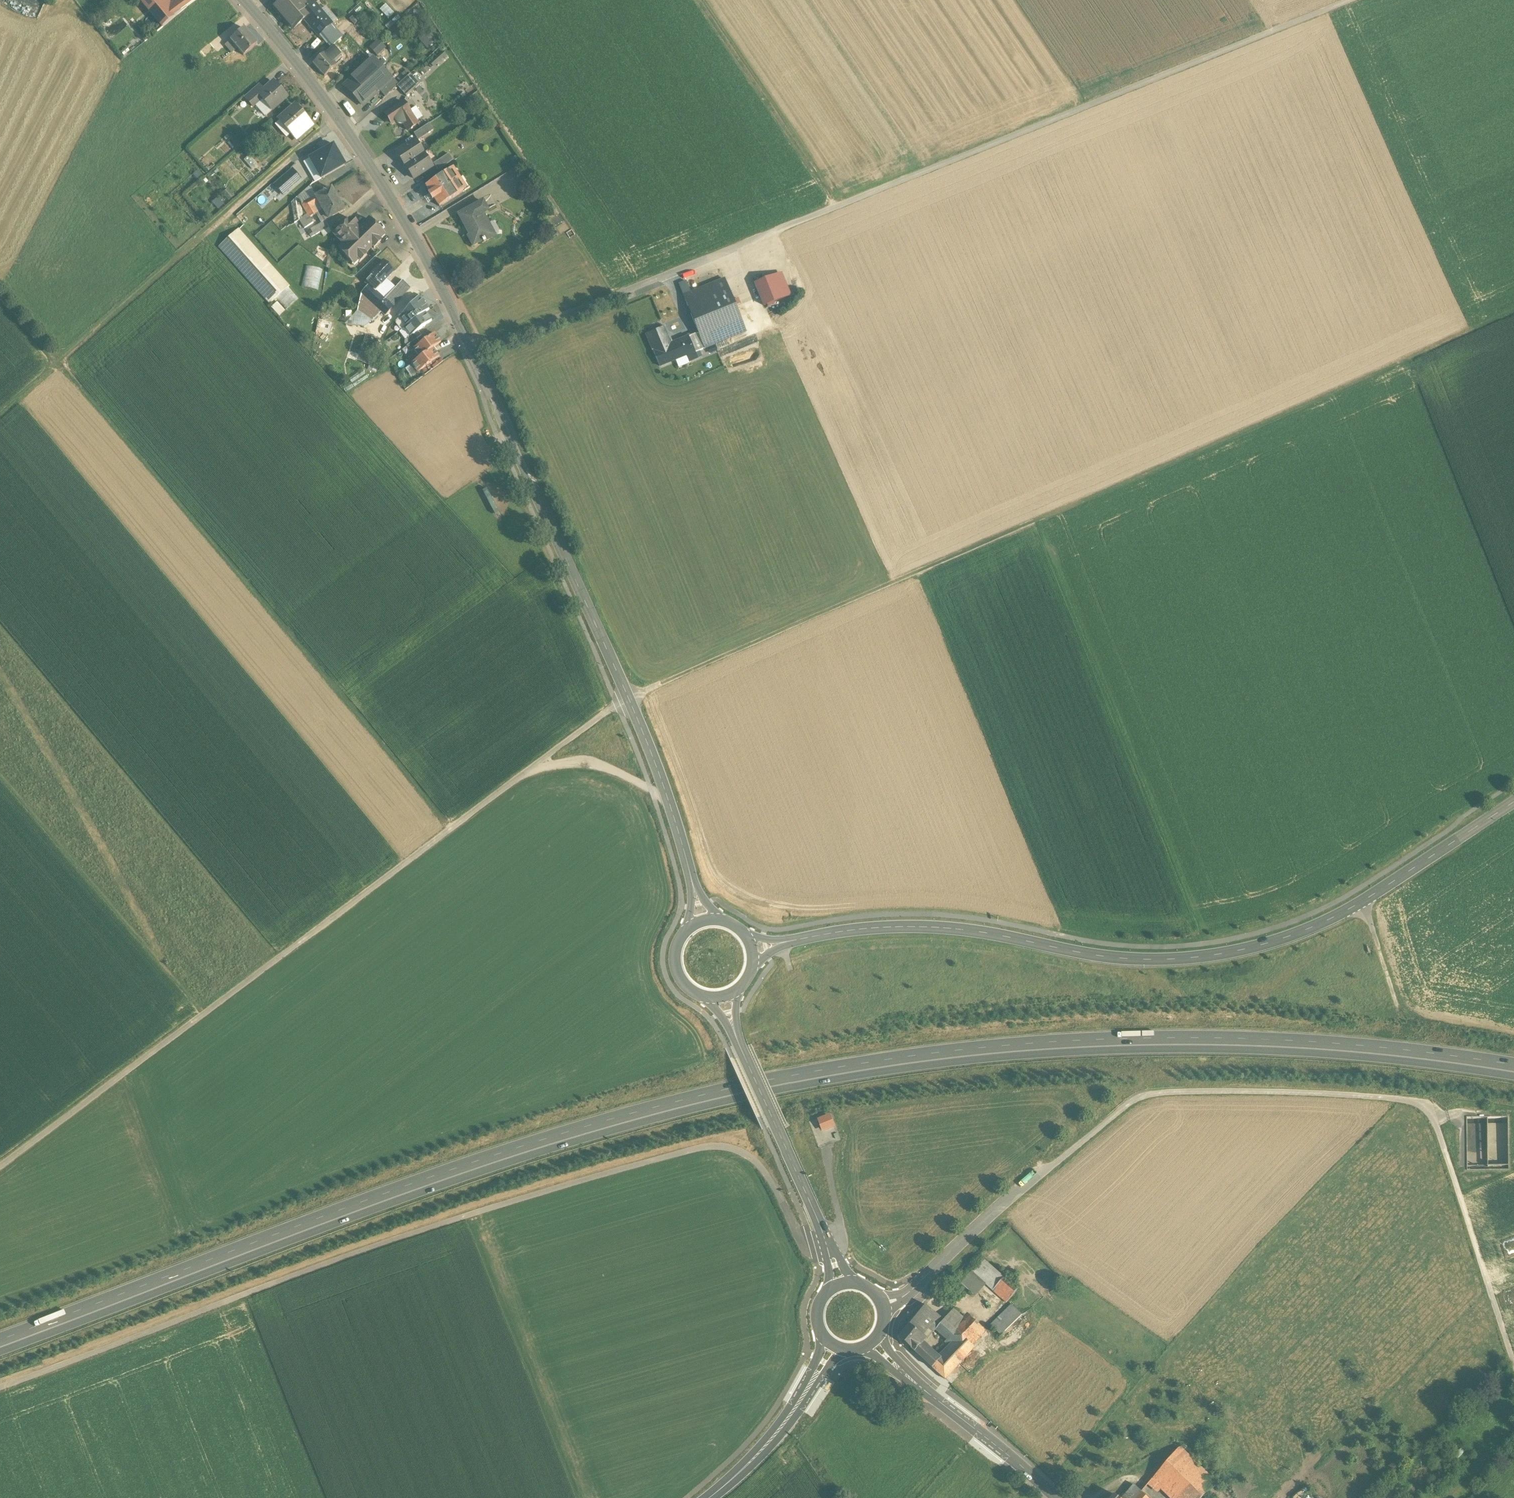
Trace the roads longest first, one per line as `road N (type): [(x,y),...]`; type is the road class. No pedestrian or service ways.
road 1 (trunk): [(0,1343),(496,1158),(667,1106),(830,1070),(1036,1044),(1221,1039),(1513,1068)]
road 2 (tertiary): [(698,903),(656,768),(475,353),(413,233),(340,121),(244,0)]
road 3 (track): [(628,699),(1513,311)]
road 4 (track): [(1350,0),(475,353)]
road 5 (track): [(0,1387),(402,1238),(697,1150),(748,1158),(767,1178),(803,1252),(828,1248)]
road 6 (tertiary): [(1513,803),(1318,926),(1236,951),(1105,957),(969,930),(883,926),(751,948)]
road 7 (track): [(628,699),(0,1167)]
road 8 (track): [(451,828),(0,298)]
road 9 (track): [(1054,1172),(1153,1095),(1281,1093),(1424,1106),(1513,1359)]
road 10 (track): [(0,417),(340,121)]
road 11 (tertiary): [(840,1285),(724,997)]
road 12 (track): [(835,208),(695,0)]
road 13 (tertiary): [(872,1342),(1051,1497)]
road 14 (tertiary): [(832,1345),(801,1400),(706,1497)]
road 15 (track): [(651,791),(581,764),(518,777)]
road 16 (track): [(1358,904),(1403,1022)]
road 17 (tertiary): [(703,921),(681,937),(676,969),(691,991),(724,997)]

